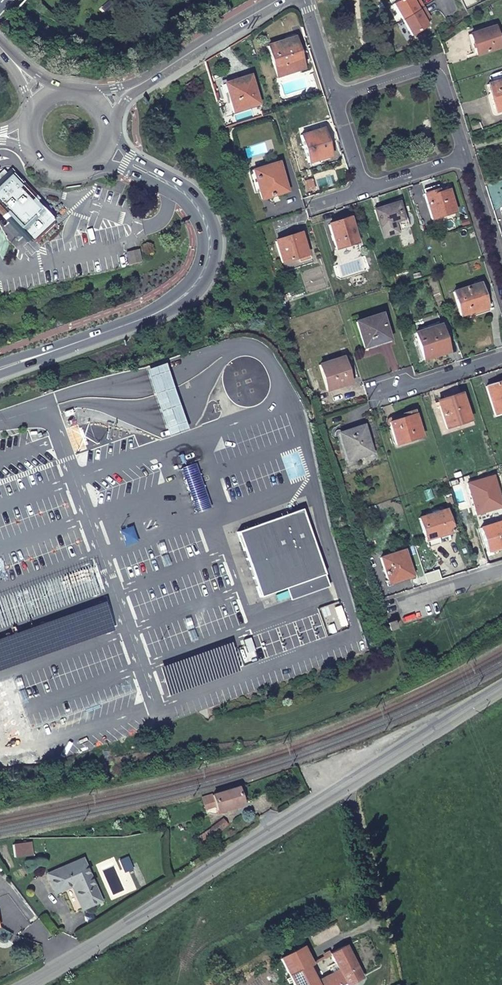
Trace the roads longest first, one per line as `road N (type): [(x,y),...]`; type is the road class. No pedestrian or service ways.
road 1 (secondary): [(27,984),(501,685)]
road 2 (unclassified): [(104,149),(191,202),(209,234),(205,271),(183,298),(158,310),(0,367)]
road 3 (secondary): [(100,109),(277,0)]
road 4 (unclassified): [(466,156),(435,72),(412,70),(335,95)]
road 5 (residential): [(501,358),(381,398)]

